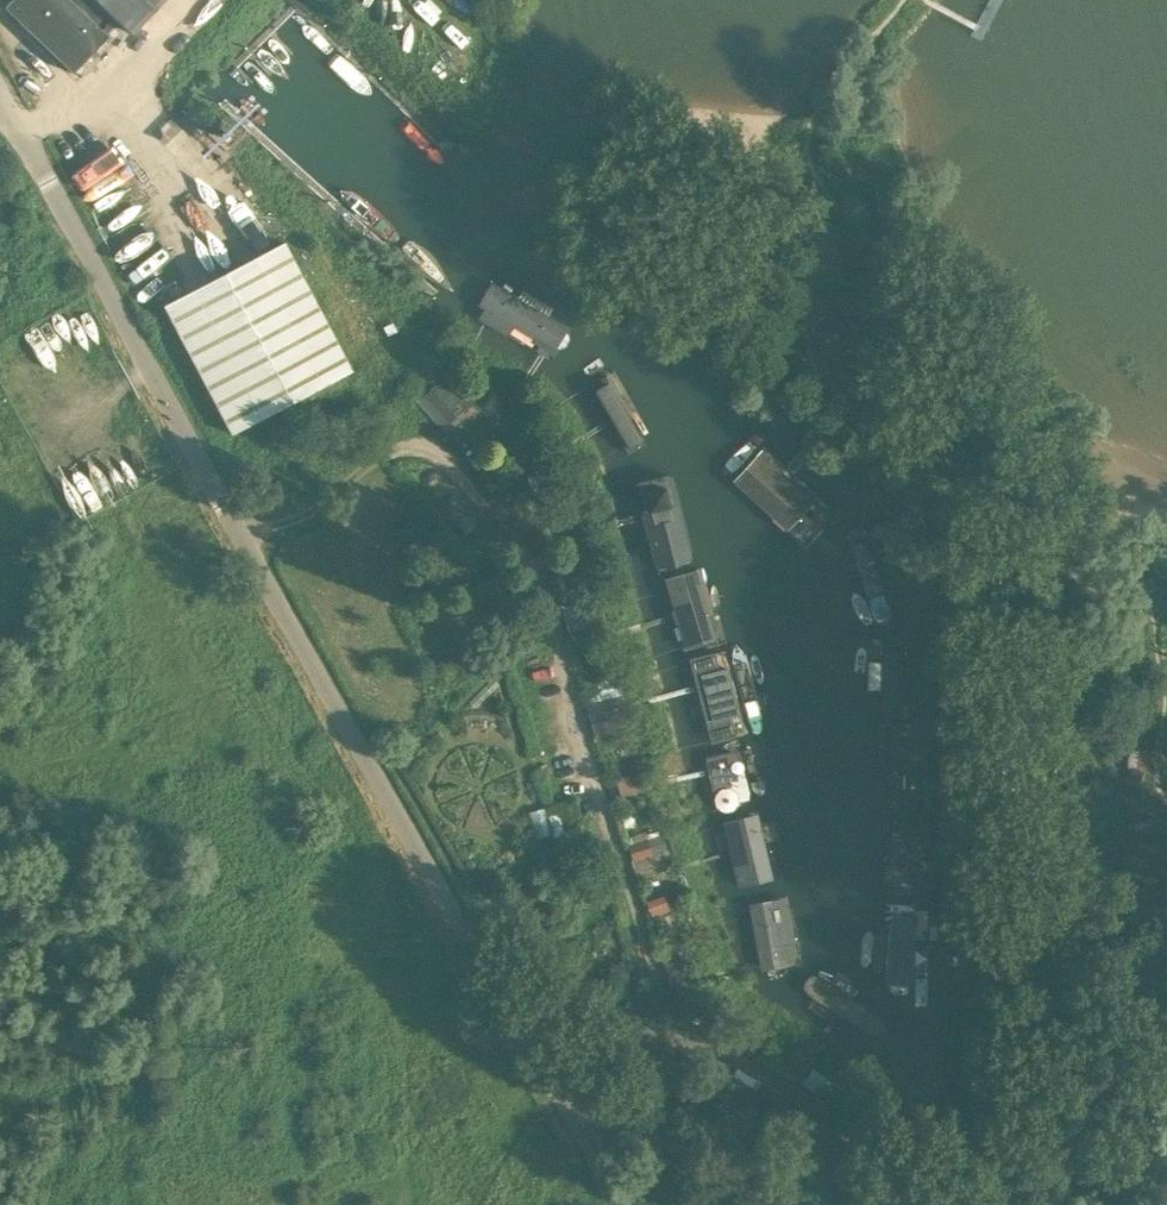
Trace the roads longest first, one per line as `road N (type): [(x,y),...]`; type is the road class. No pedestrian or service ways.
road 1 (unclassified): [(553,1089),(0,96)]
road 2 (unclassified): [(553,1089),(780,1204)]

